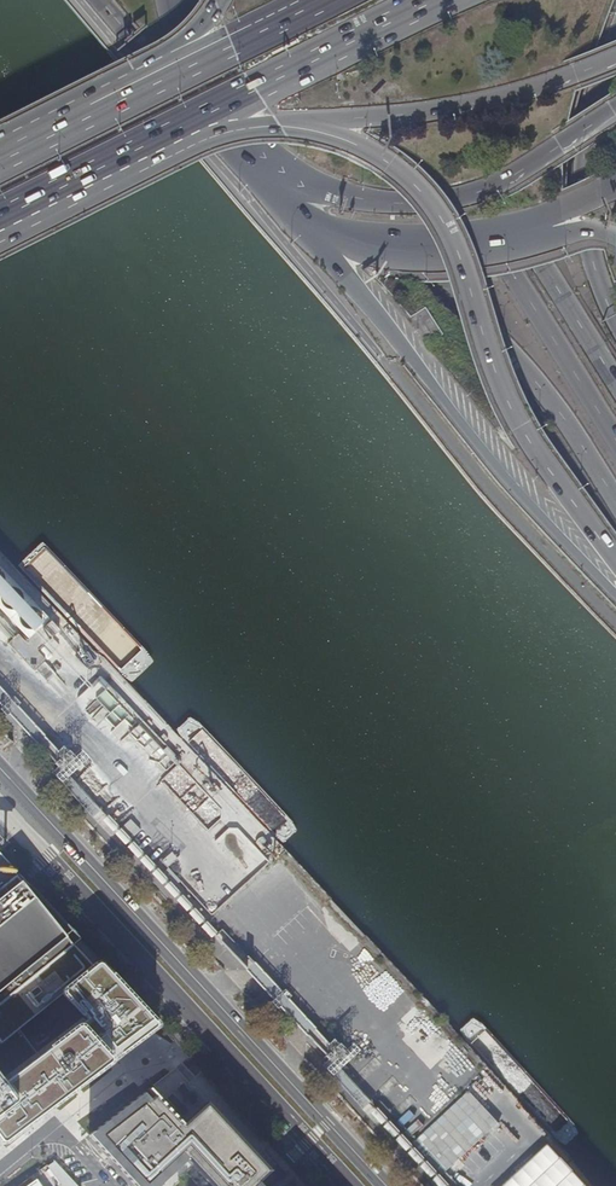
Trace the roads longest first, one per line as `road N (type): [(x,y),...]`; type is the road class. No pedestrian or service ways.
road 1 (motorway): [(311,0),(308,65),(318,115),(342,165),(537,382),(615,499)]
road 2 (motorway): [(245,0),(449,180),(615,440)]
road 3 (primary): [(0,768),(388,1185)]
road 4 (motorway): [(304,126),(389,163),(442,218),(521,428),(615,560)]
road 5 (motorway): [(615,383),(467,163),(433,125),(281,0)]
road 6 (motorway): [(305,219),(468,432),(615,589)]
road 7 (trunk): [(262,170),(355,200),(443,200),(508,178),(615,111)]
road 8 (residential): [(391,367),(496,497),(615,621)]
road 9 (trunk): [(304,126),(496,98),(615,56)]
road 10 (motorway): [(615,316),(585,215),(591,128),(615,39)]
road 11 (trunk): [(181,128),(435,0)]
road 12 (secondary): [(305,219),(359,236),(450,247),(542,224)]
road 13 (trunk): [(322,0),(126,96)]
road 14 (trunk): [(0,221),(181,128)]
road 15 (primary): [(105,0),(243,149)]
road 16 (secondary): [(179,0),(188,50),(243,149)]
road 17 (trunk): [(126,96),(0,158)]
road 18 (trunk): [(217,0),(126,96)]
road 19 (trunk): [(181,128),(304,126)]

